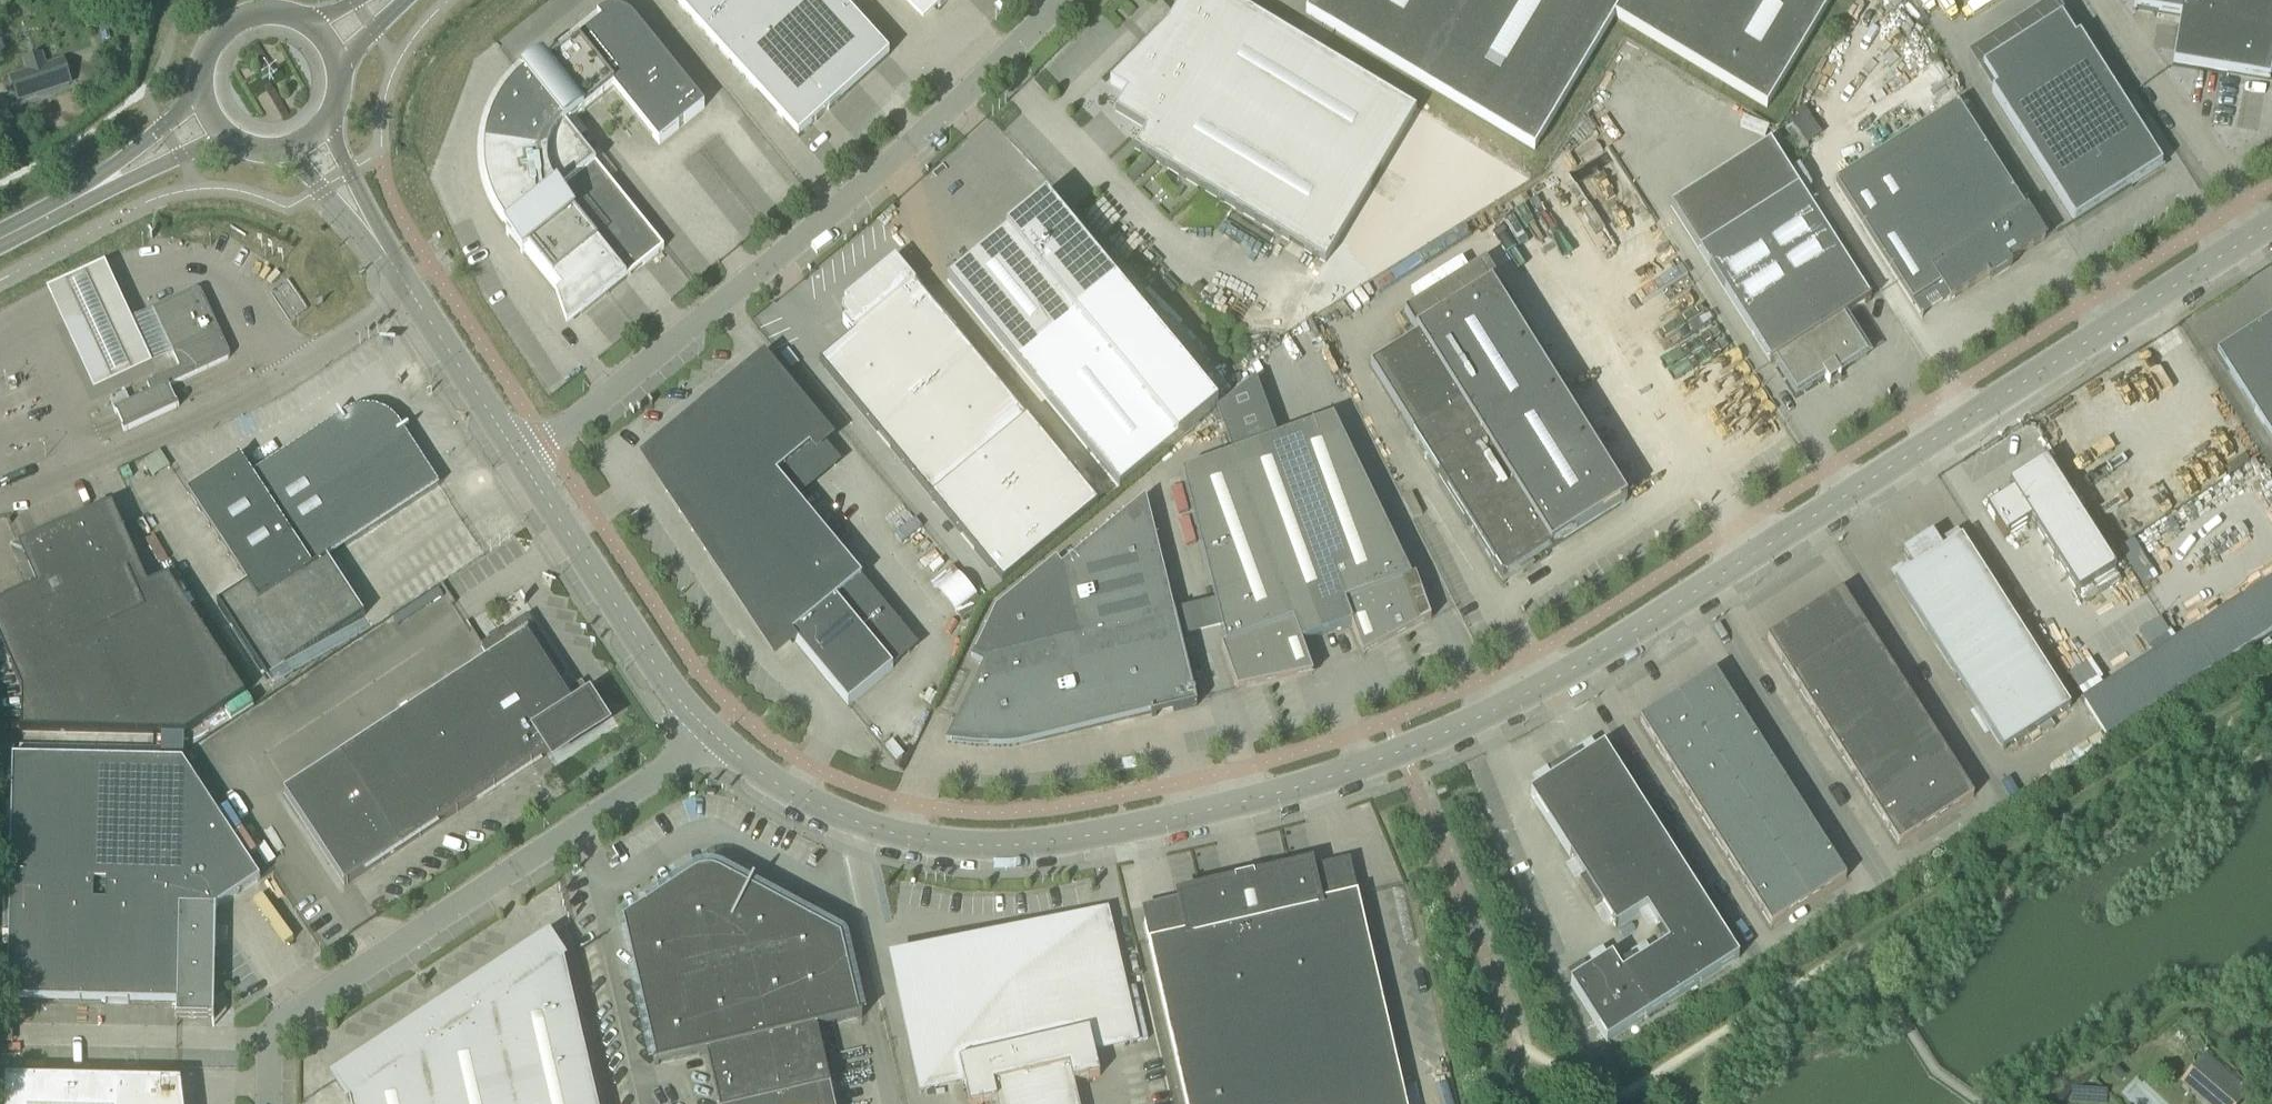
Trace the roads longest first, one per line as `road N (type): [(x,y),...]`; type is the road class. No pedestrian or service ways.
road 1 (unclassified): [(709,736),(751,769),(854,823),(994,847),(1142,825),(1315,780),(1477,718),(1584,660),(2271,227)]
road 2 (unclassified): [(519,459),(730,302),(971,93),(1059,0)]
road 3 (unclassified): [(271,1103),(271,1050),(322,1001),(709,736)]
road 4 (track): [(2271,679),(1855,949)]
road 5 (unclassified): [(519,459),(709,736)]
road 6 (unclassified): [(378,245),(519,459)]
road 7 (primary): [(311,24),(266,11),(223,28),(208,47),(201,93)]
road 8 (primary): [(201,93),(84,196)]
road 9 (primary): [(84,196),(223,132)]
road 10 (unclassified): [(378,245),(328,117)]
road 11 (unclassified): [(287,148),(318,193),(378,245)]

